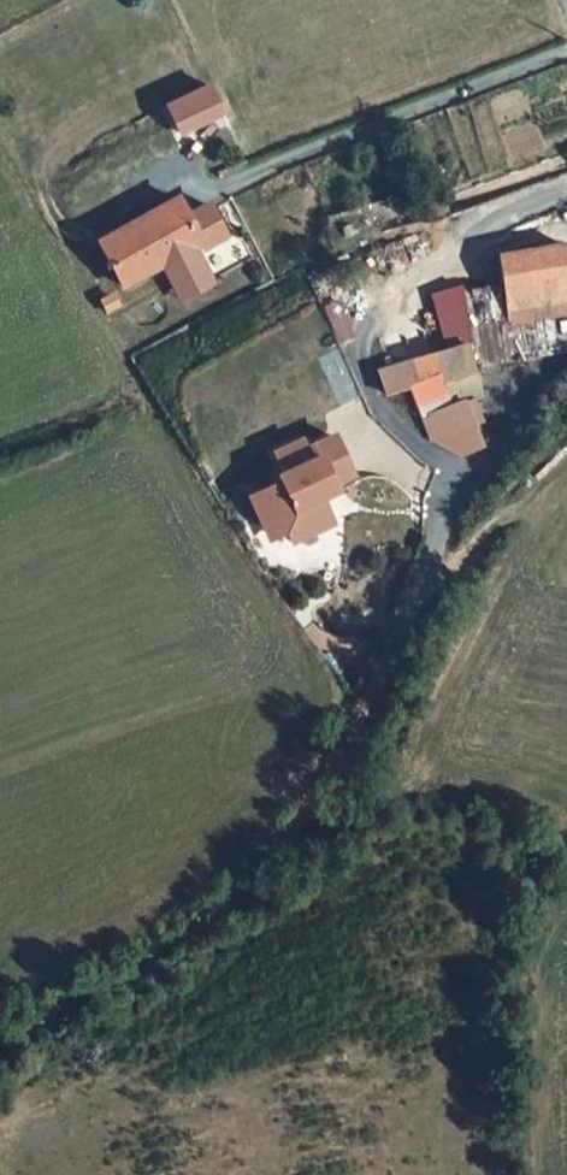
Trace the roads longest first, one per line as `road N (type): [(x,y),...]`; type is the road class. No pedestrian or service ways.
road 1 (track): [(0,1057),(209,938),(335,783),(383,641),(451,528),(566,381)]

